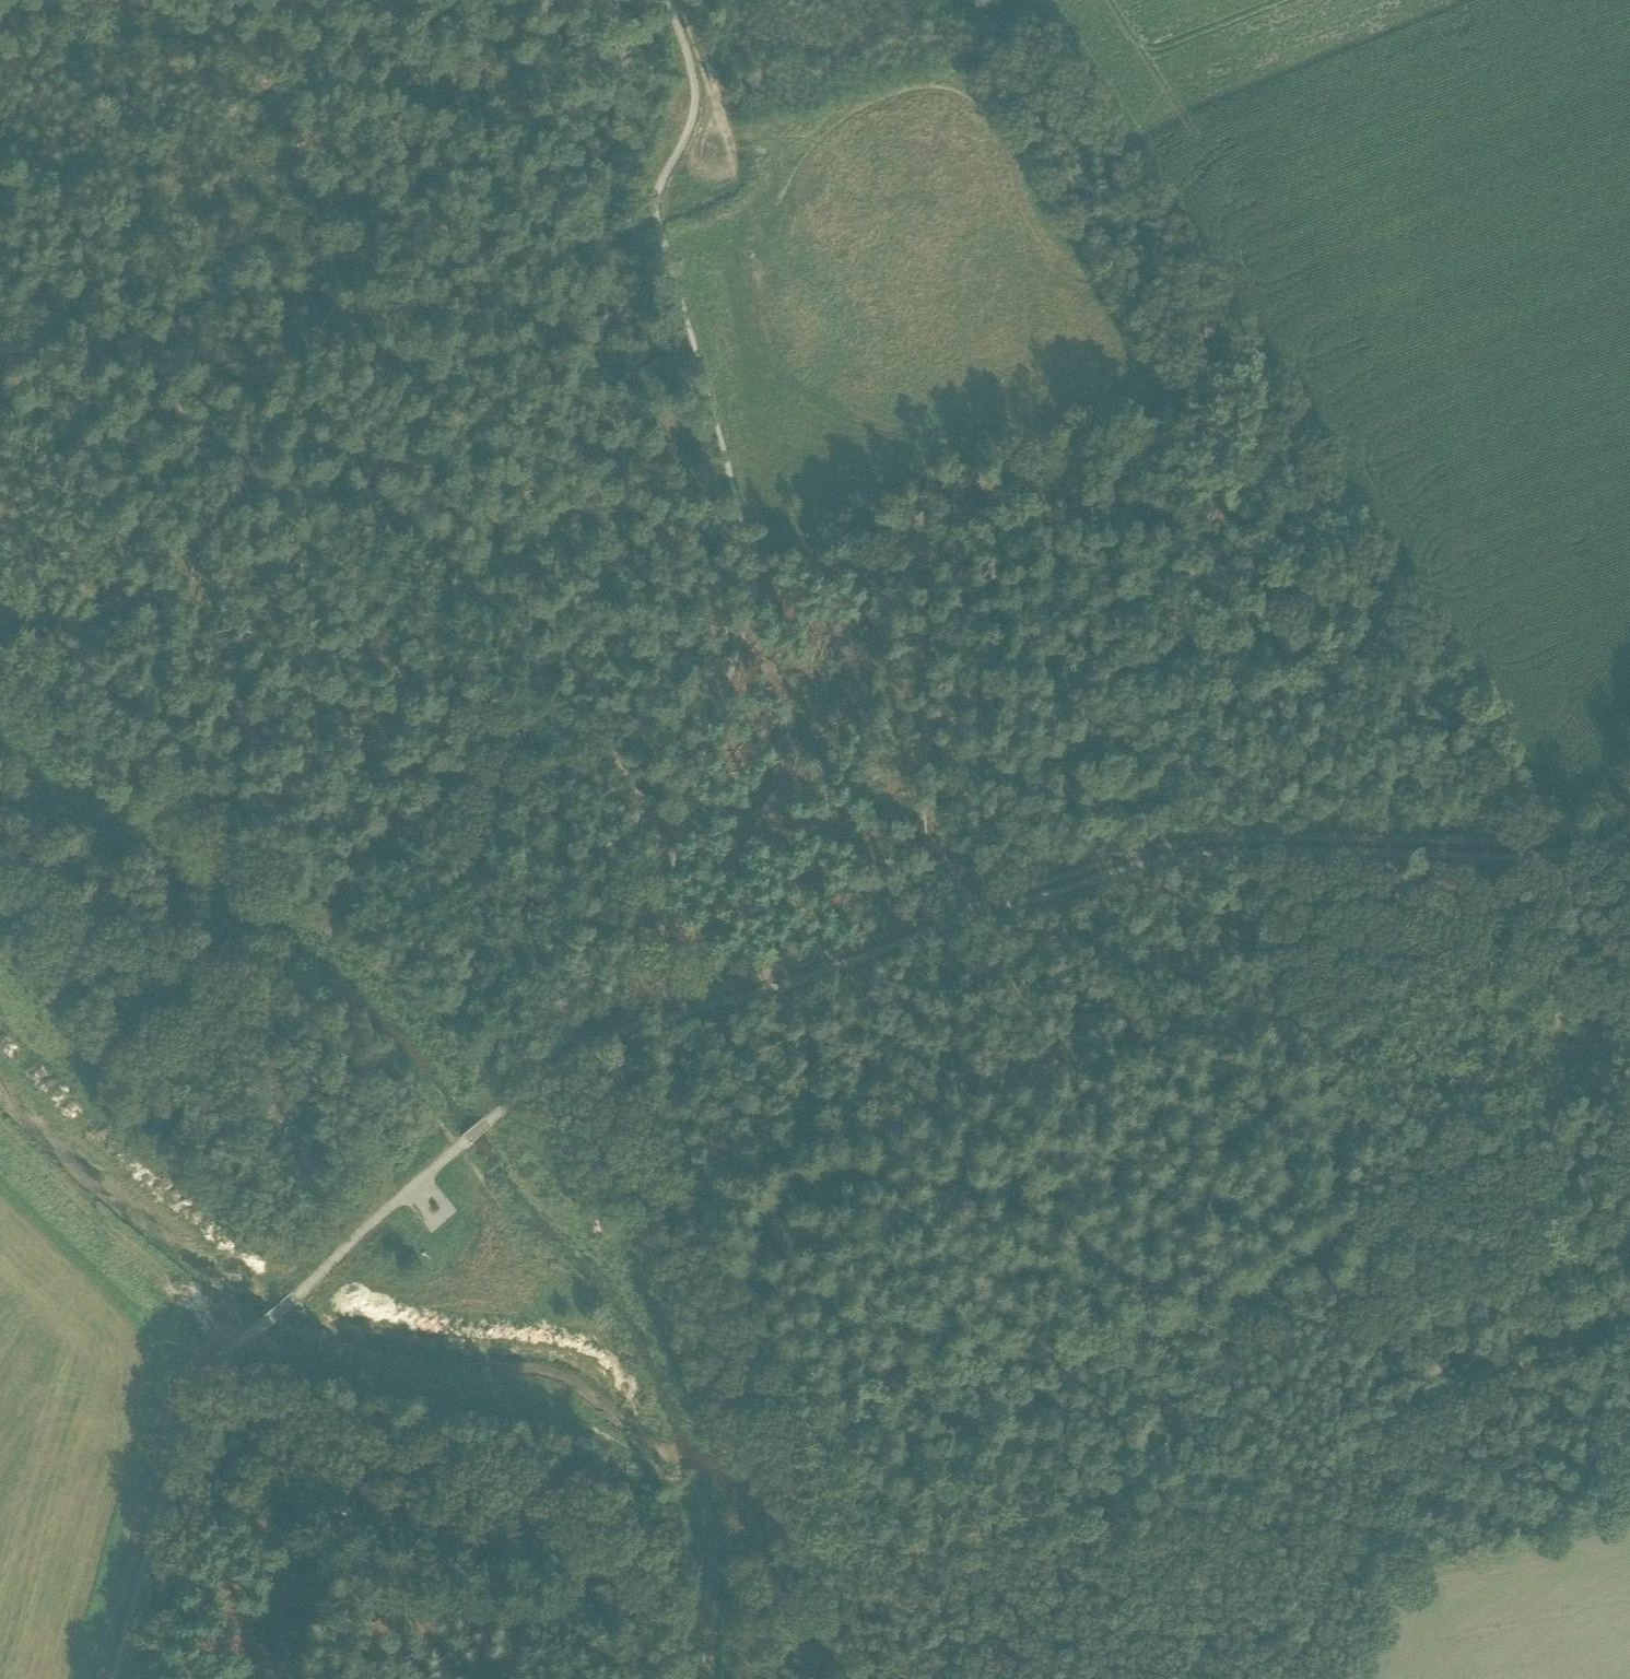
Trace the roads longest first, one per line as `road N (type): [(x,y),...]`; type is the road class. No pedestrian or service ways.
road 1 (track): [(635,988),(1238,840),(1517,834),(1608,812)]
road 2 (track): [(664,0),(697,114),(689,142),(84,346)]
road 3 (track): [(1629,1320),(1345,1423),(1317,1609)]

